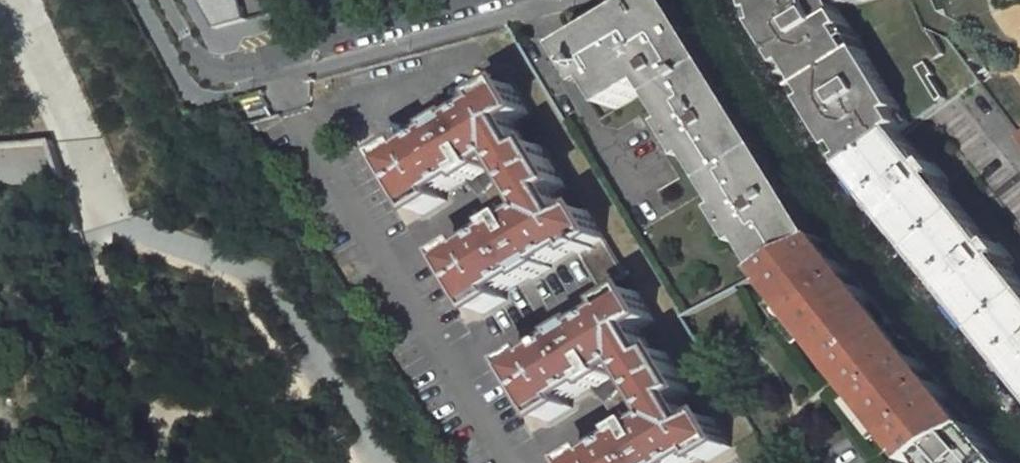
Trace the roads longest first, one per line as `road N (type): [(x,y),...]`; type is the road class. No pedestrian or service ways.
road 1 (residential): [(1019,426),(838,203),(745,49),(726,0)]
road 2 (residential): [(185,37),(209,63),(231,64),(467,0)]

